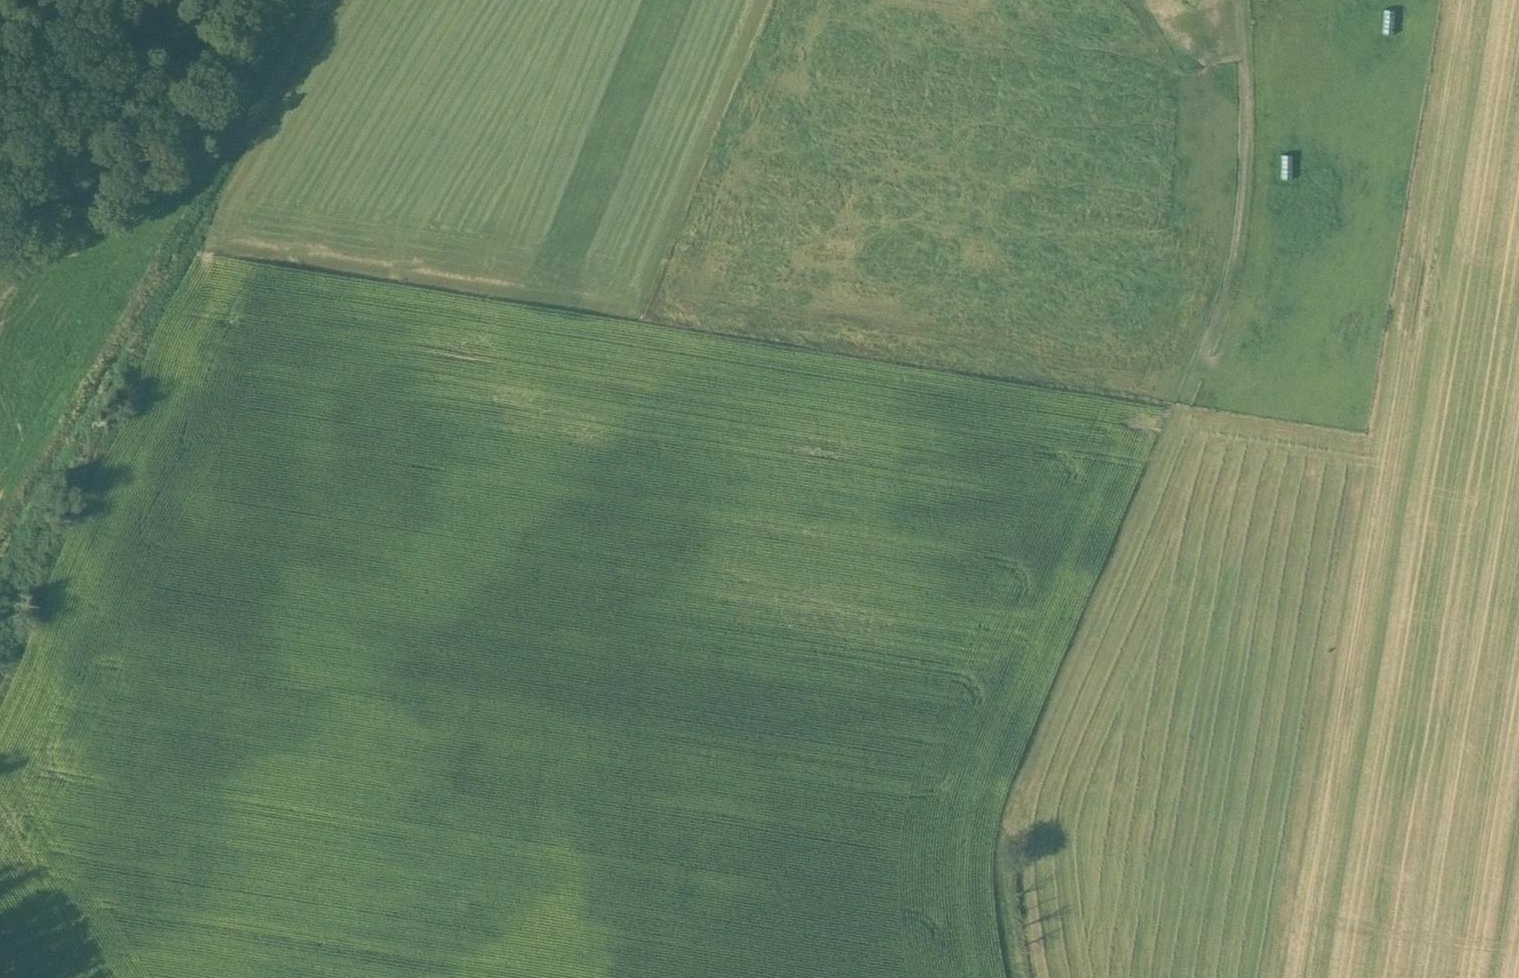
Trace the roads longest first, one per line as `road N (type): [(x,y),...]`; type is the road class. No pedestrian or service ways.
road 1 (track): [(1017,977),(1008,900),(1023,792),(1233,268),(1246,146),(1239,0)]

